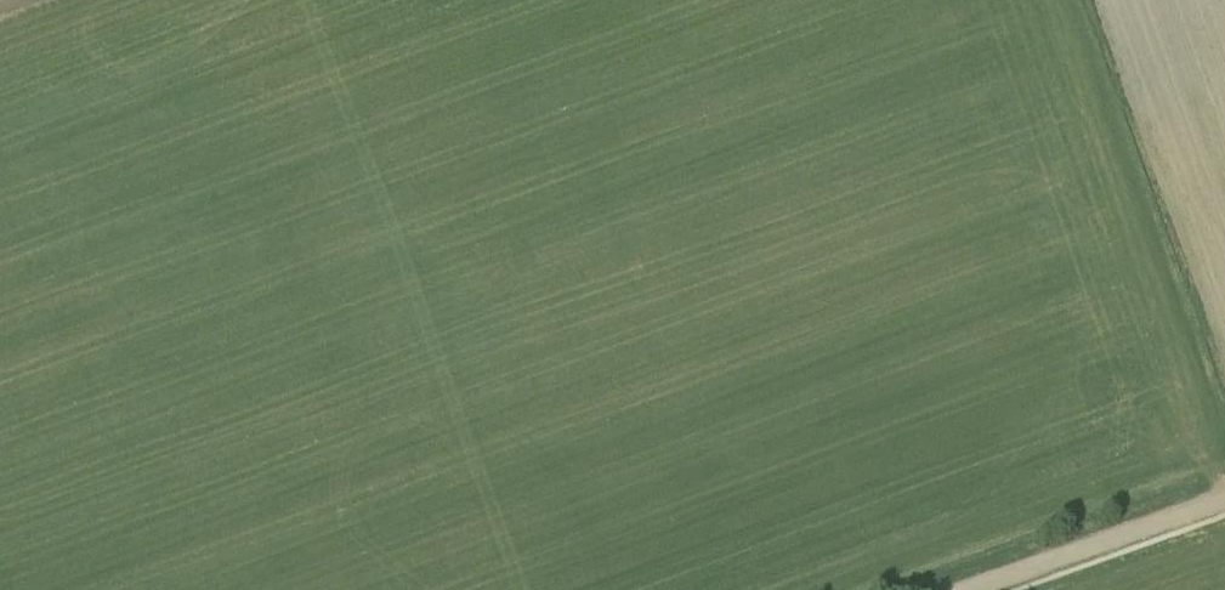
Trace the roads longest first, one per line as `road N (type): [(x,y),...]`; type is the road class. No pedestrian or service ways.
road 1 (track): [(975,589),(1224,499)]

